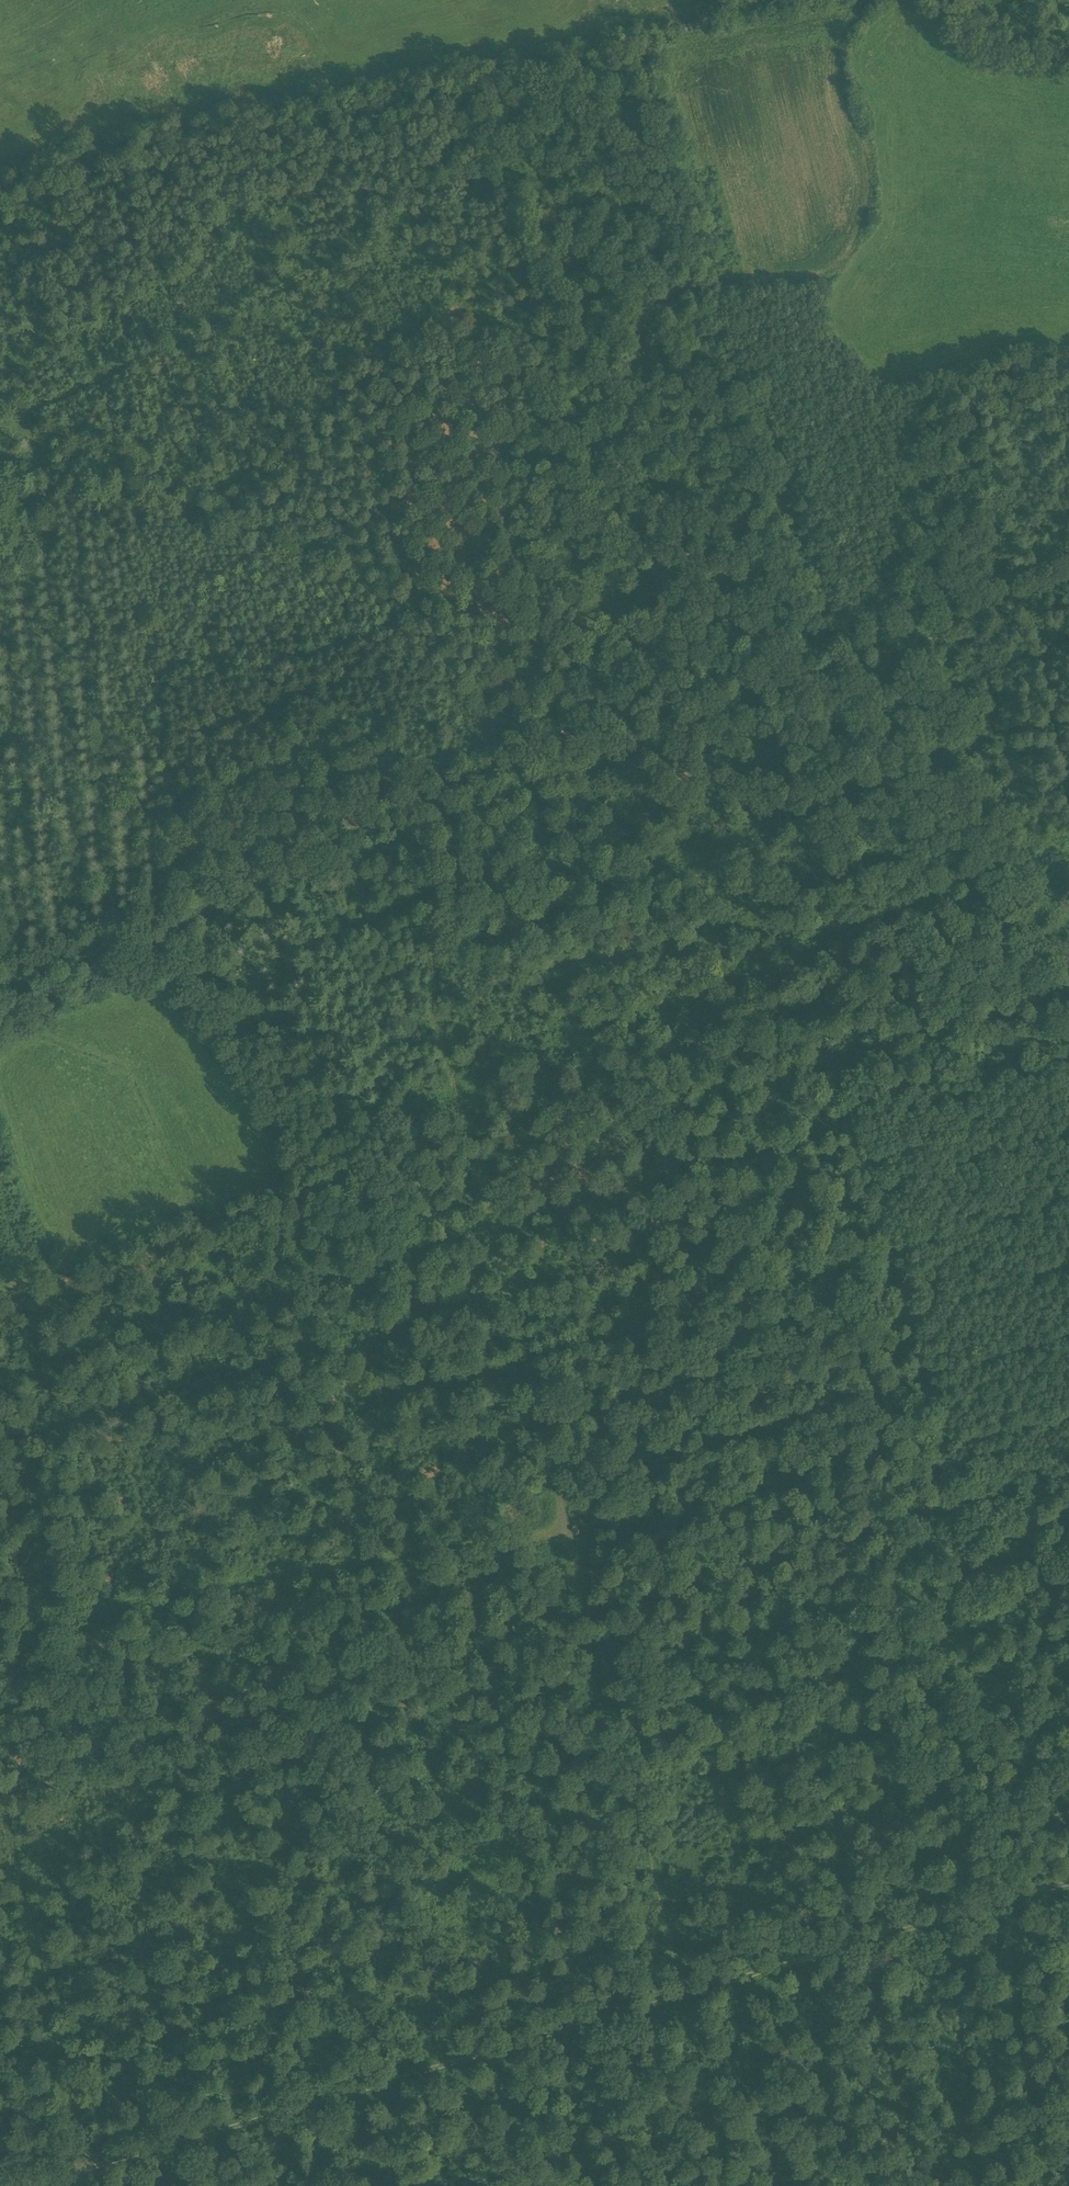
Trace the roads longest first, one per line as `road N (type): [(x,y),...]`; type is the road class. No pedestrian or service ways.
road 1 (track): [(1068,878),(463,1115),(727,2185)]
road 2 (track): [(1068,1882),(18,2185)]
road 3 (track): [(0,1826),(85,2185)]

